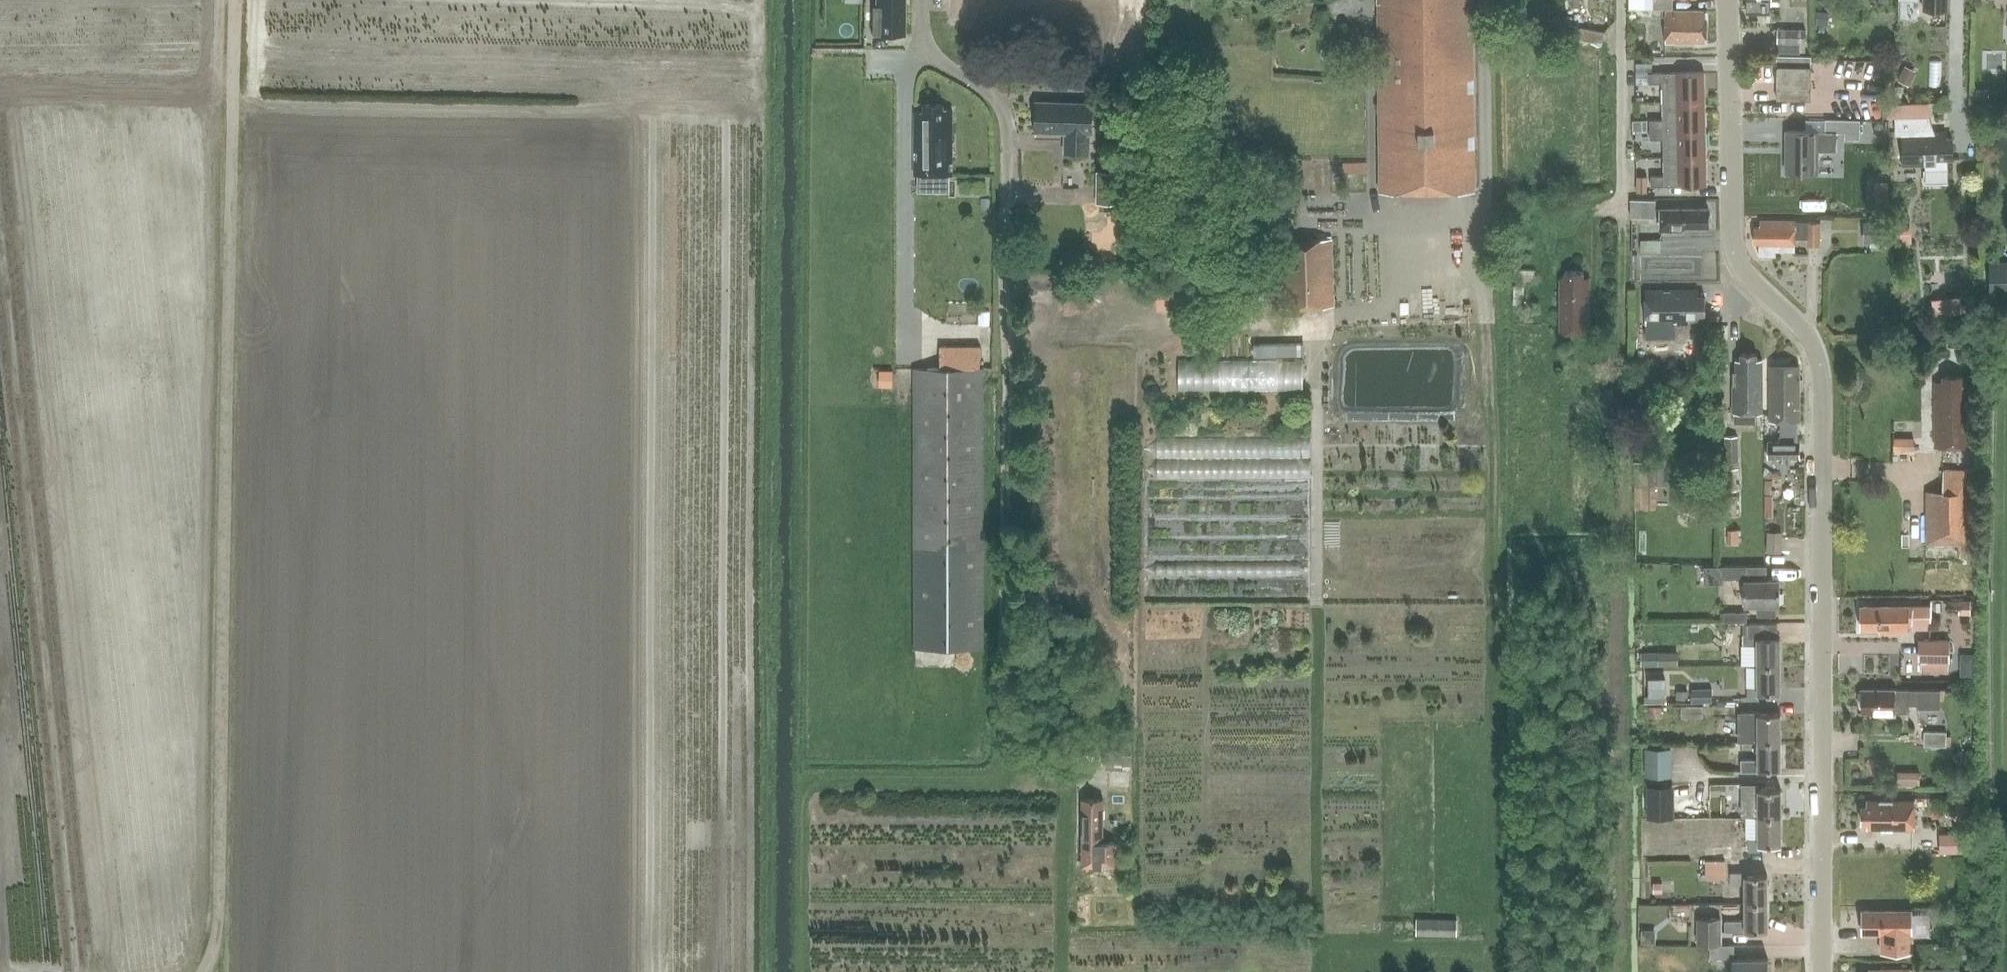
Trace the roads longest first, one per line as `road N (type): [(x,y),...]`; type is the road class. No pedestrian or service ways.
road 1 (unclassified): [(1814,971),(1807,356),(1730,264),(1724,0)]
road 2 (track): [(1053,765),(1009,757),(1006,743),(1007,210)]
road 3 (residential): [(922,0),(932,53),(1004,112),(1007,210)]

